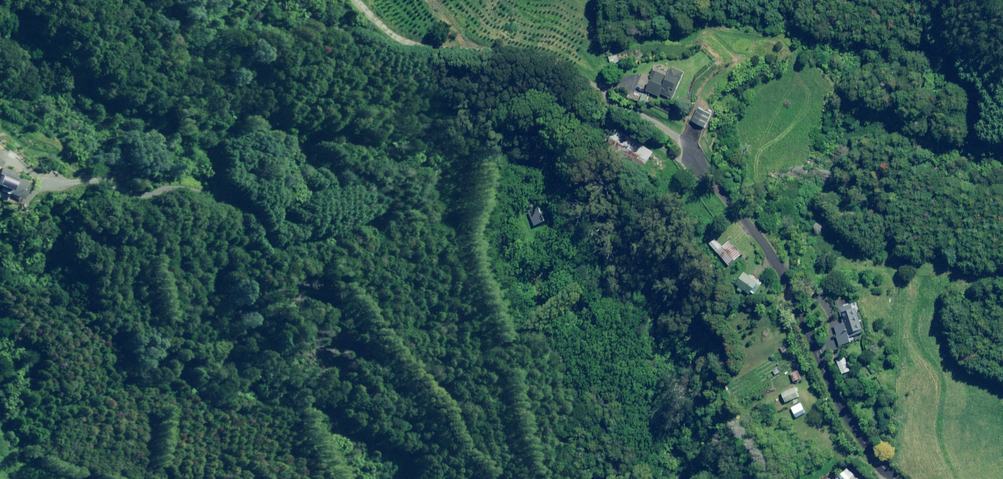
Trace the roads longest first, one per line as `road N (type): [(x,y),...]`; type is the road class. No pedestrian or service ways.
road 1 (track): [(48,188),(91,180),(131,194),(185,187),(221,195),(262,243),(278,249),(334,236),(387,210),(382,196),(320,150),(329,134),(535,102),(617,125),(693,162)]
road 2 (track): [(355,0),(405,40),(505,49),(561,69),(690,150),(693,162)]
road 3 (unclassified): [(881,478),(842,425),(779,266),(693,162)]

